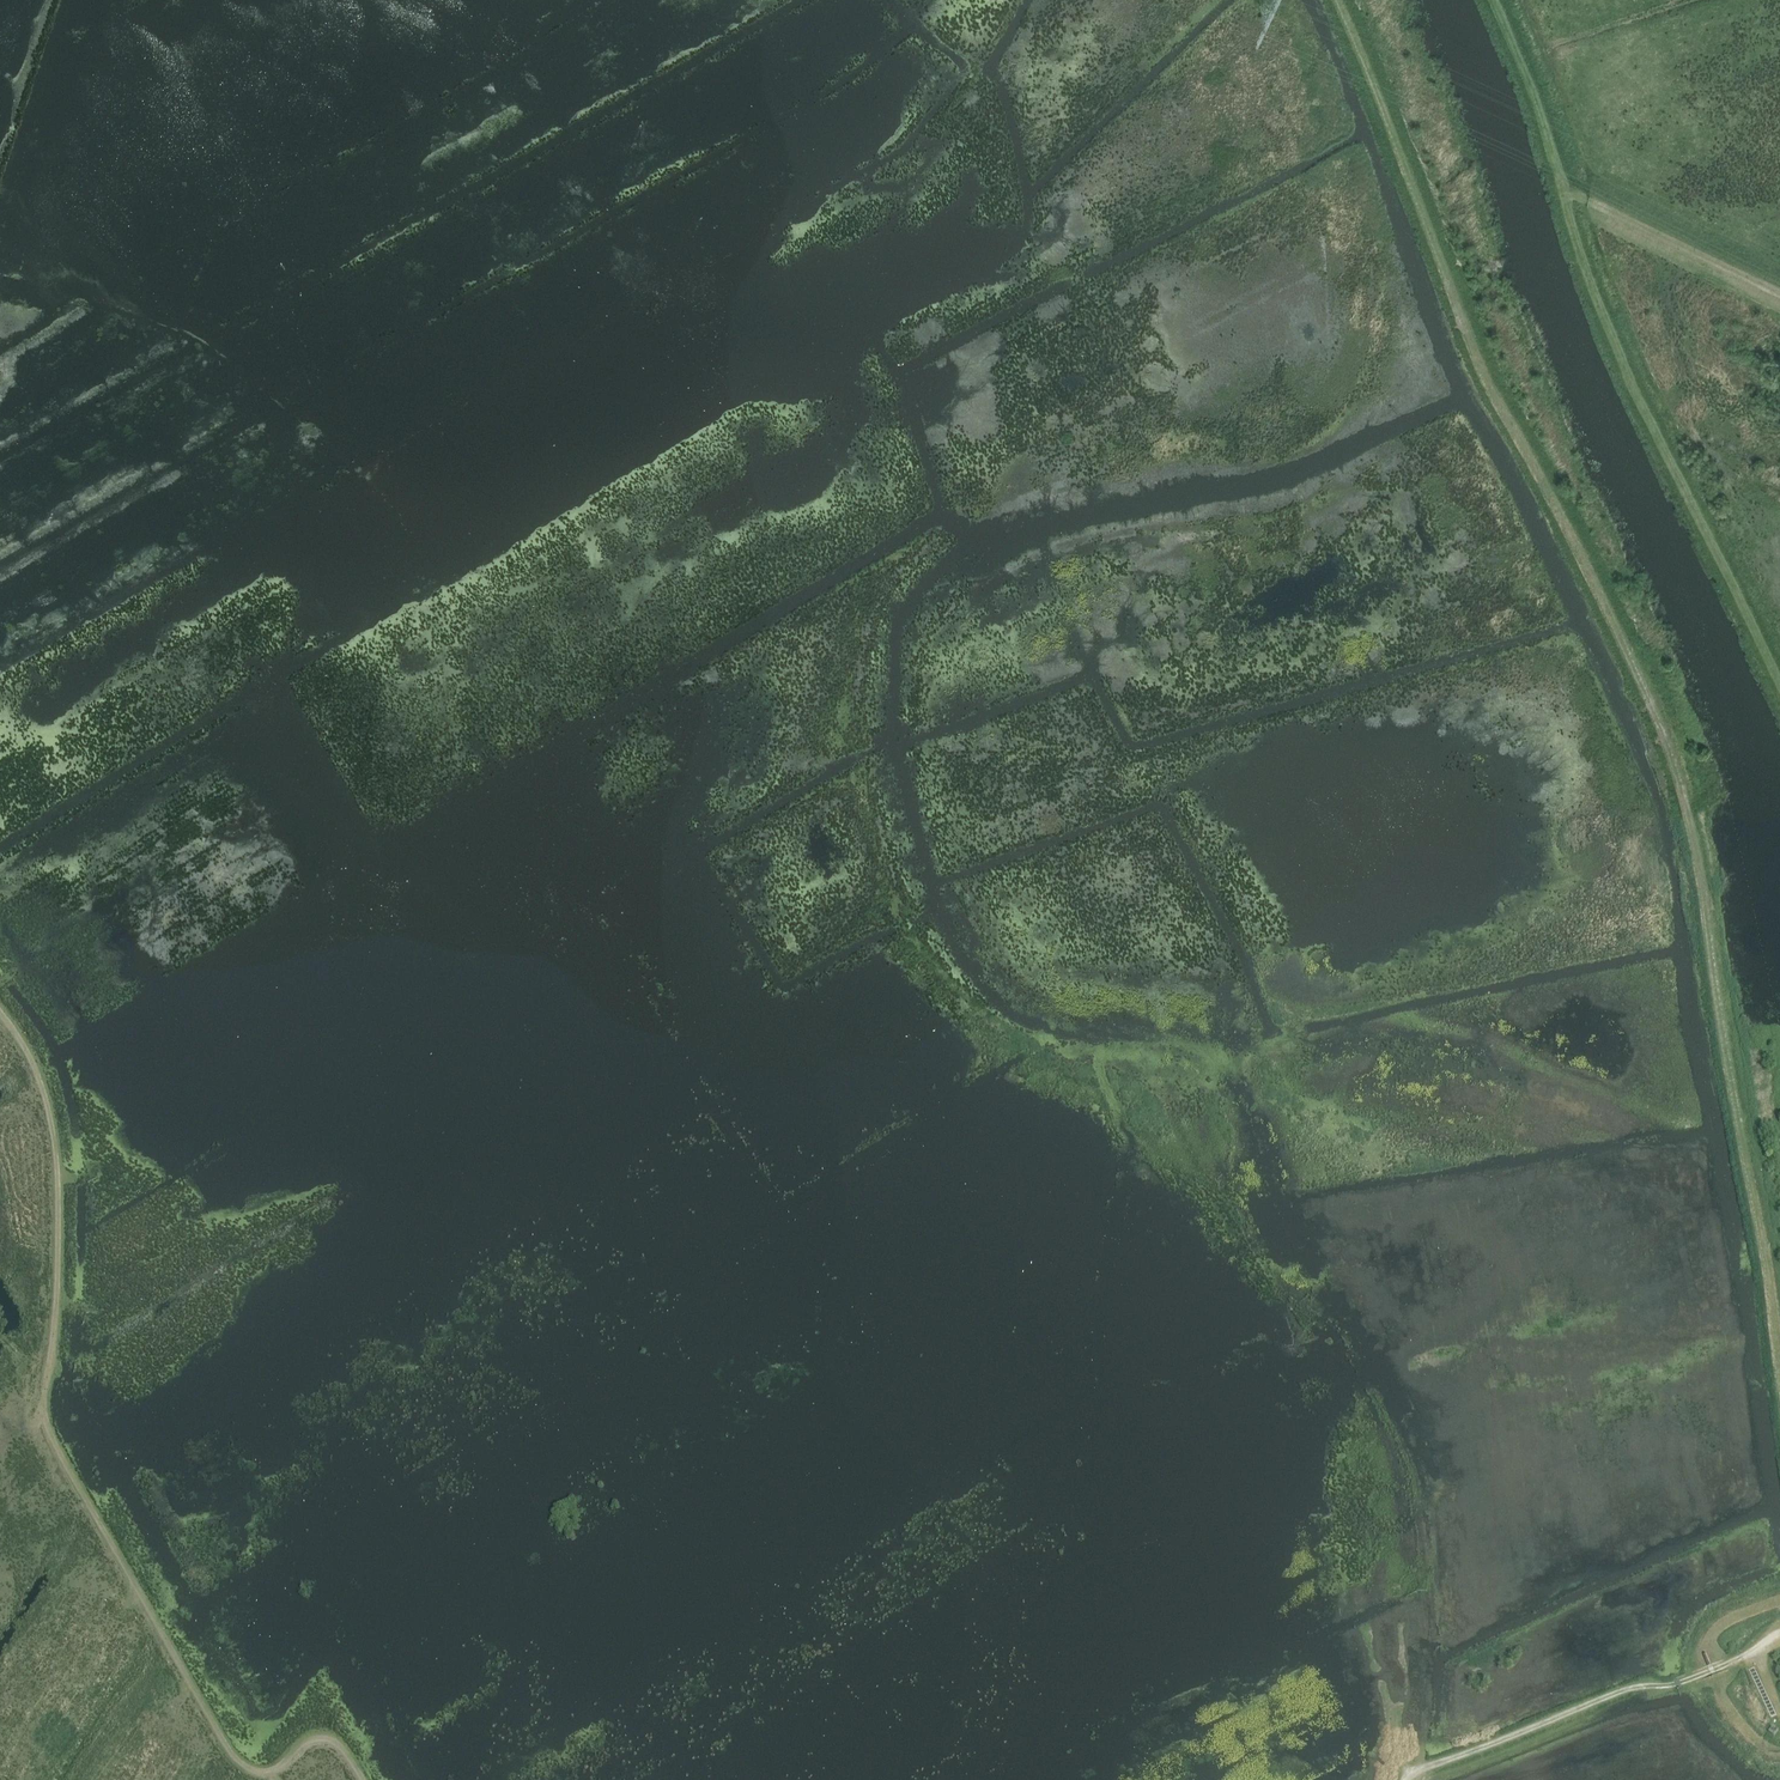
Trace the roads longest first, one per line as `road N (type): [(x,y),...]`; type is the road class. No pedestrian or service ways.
road 1 (track): [(0,1011),(32,1058),(47,1100),(59,1260),(44,1405),(65,1468),(231,1753),(264,1771),(311,1739),(328,1737),(364,1779)]
road 2 (track): [(1779,683),(1596,297),(1512,39),(1492,0)]
road 3 (track): [(1406,1779),(1628,1689),(1679,1684),(1745,1657),(1779,1632)]

